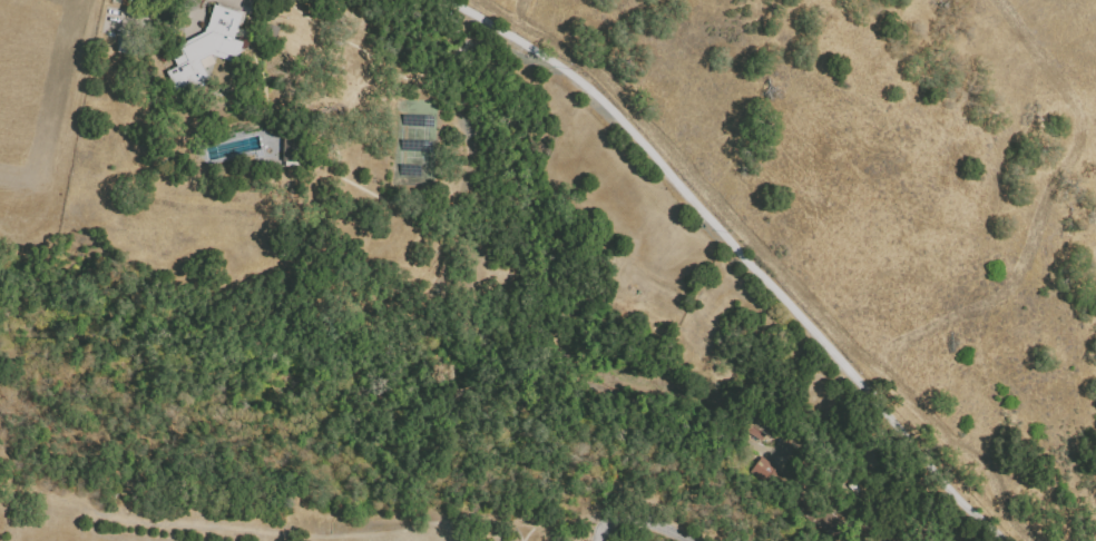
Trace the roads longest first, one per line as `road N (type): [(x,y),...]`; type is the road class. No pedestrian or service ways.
road 1 (residential): [(1004,540),(949,490),(619,119),(555,62),(447,0)]

